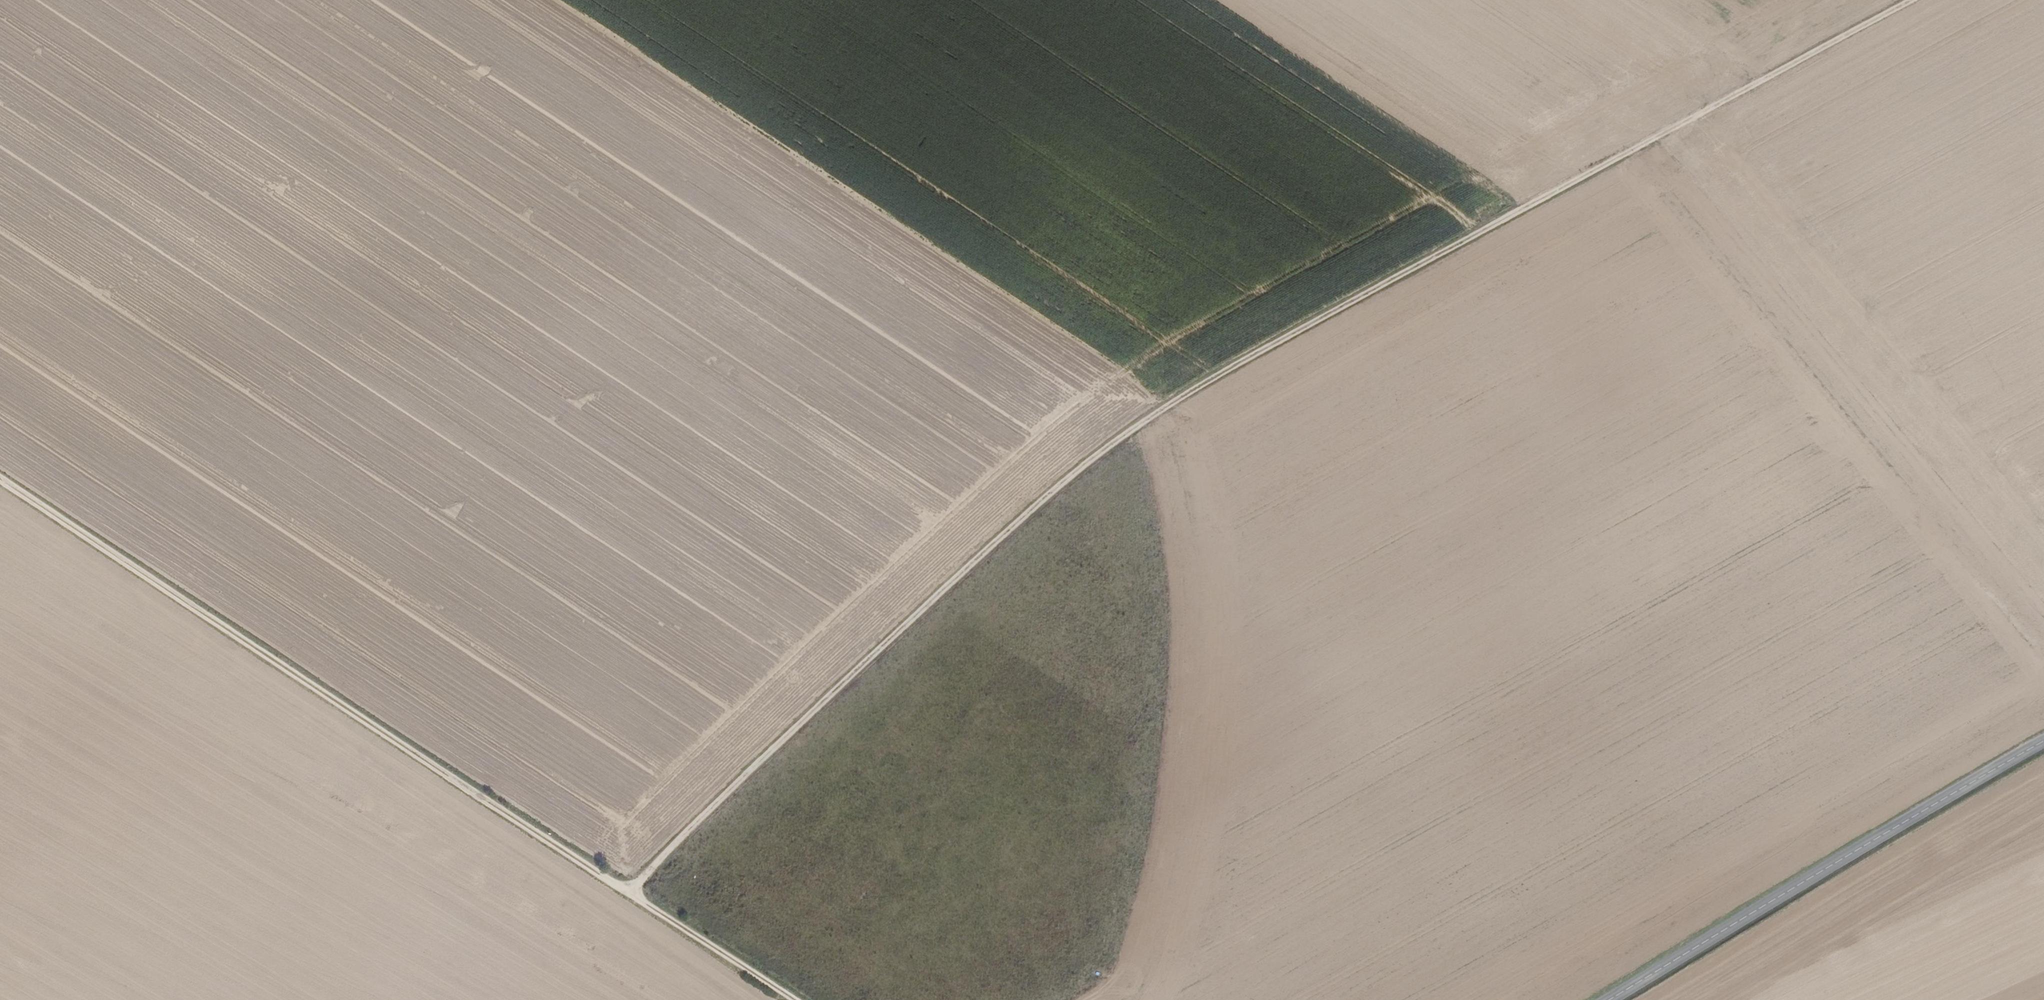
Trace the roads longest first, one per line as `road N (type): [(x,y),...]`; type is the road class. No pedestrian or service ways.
road 1 (track): [(626,891),(1029,510),(1153,415),(1912,0)]
road 2 (track): [(626,891),(0,477)]
road 3 (tertiary): [(1610,999),(2043,742)]
road 4 (track): [(626,891),(794,999)]

